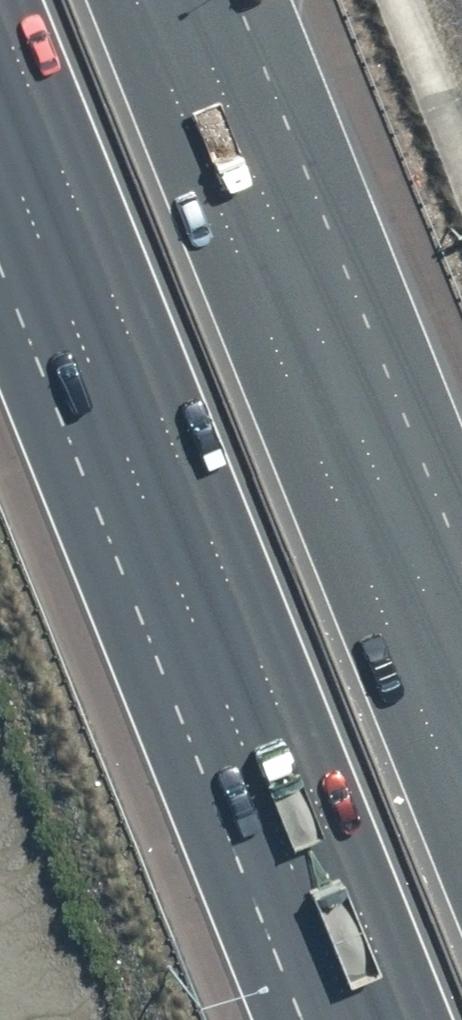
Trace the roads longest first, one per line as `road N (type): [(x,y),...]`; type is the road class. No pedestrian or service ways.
road 1 (motorway): [(407,1019),(0,7)]
road 2 (motorway): [(142,0),(461,793)]

